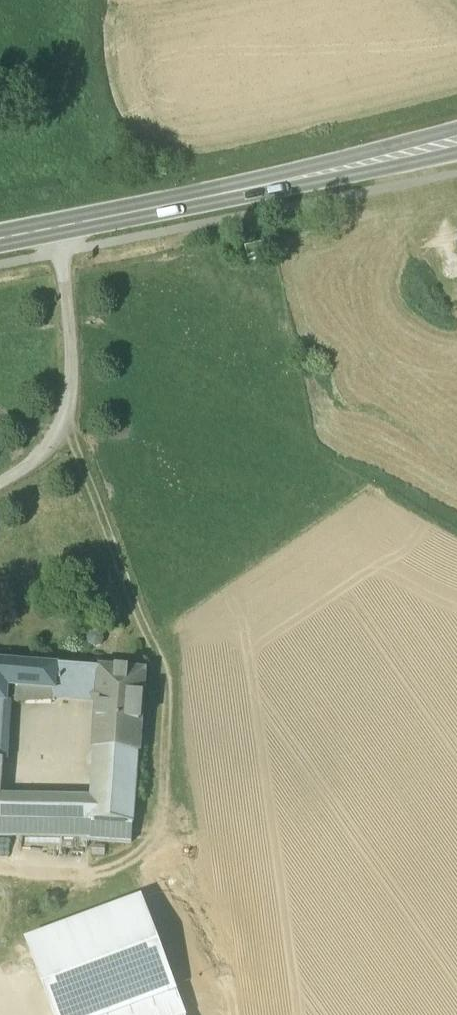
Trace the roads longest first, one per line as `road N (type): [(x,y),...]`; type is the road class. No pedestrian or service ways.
road 1 (track): [(0,336),(92,326),(456,521)]
road 2 (secondary): [(456,141),(0,241)]

